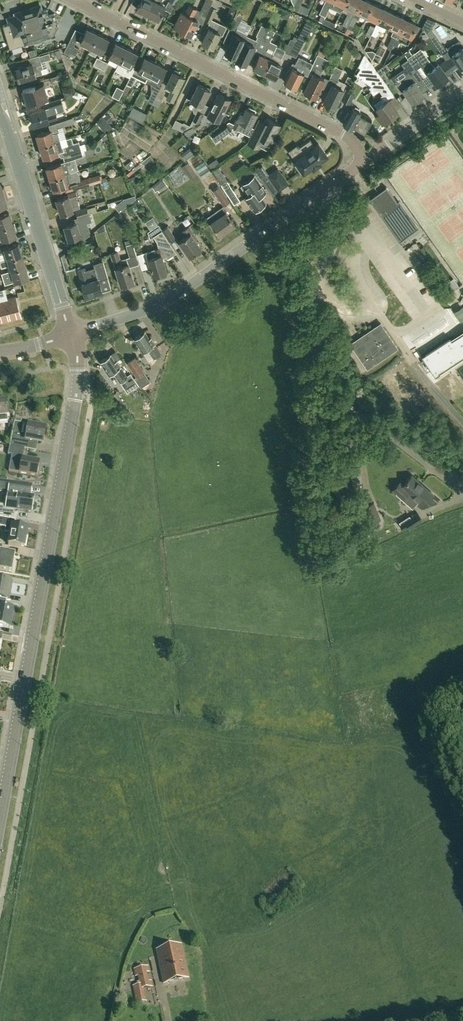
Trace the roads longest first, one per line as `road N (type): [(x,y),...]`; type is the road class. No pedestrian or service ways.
road 1 (tertiary): [(76,378),(0,820)]
road 2 (residential): [(367,160),(347,137),(70,0)]
road 3 (unclassified): [(462,498),(359,418),(326,382),(251,243)]
road 4 (tertiary): [(70,335),(0,99)]
road 5 (unclassified): [(70,335),(164,304),(251,243)]
road 6 (unclassified): [(462,423),(373,306)]
road 7 (unclassified): [(251,243),(367,160)]

